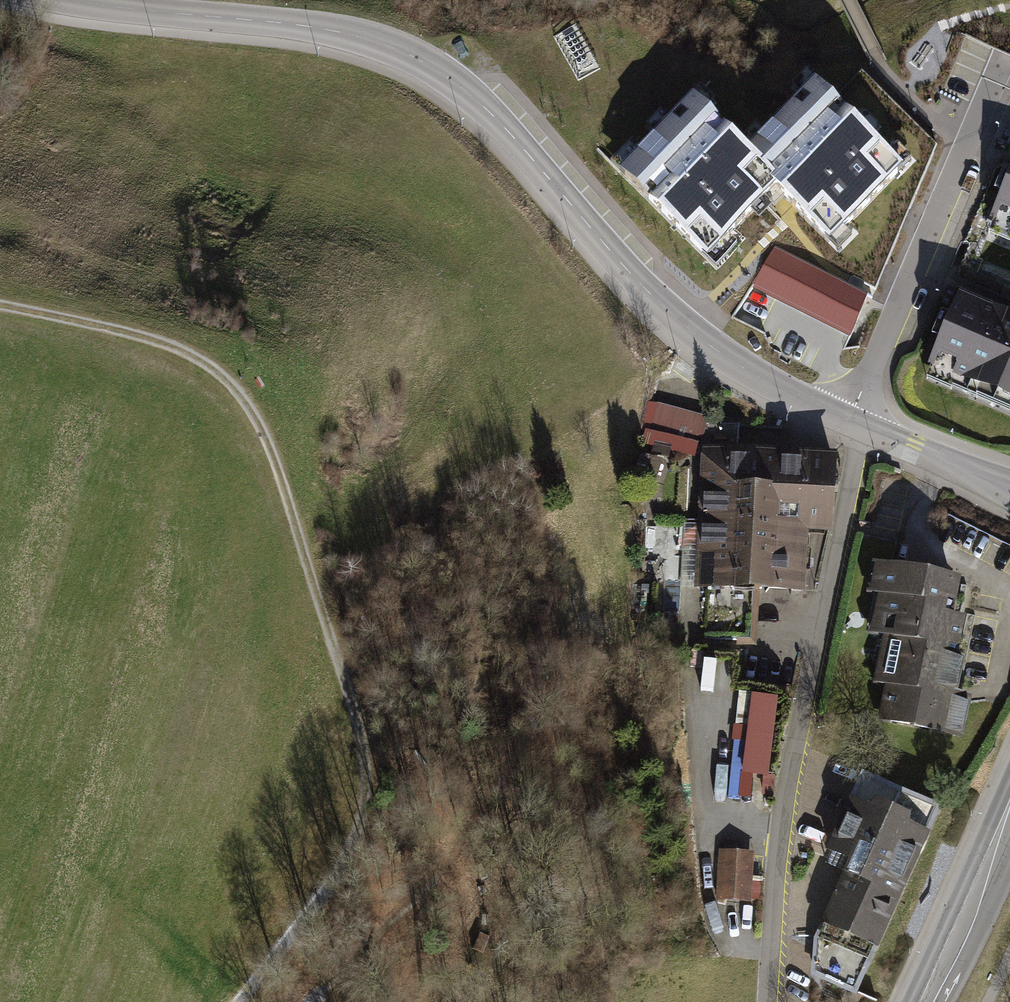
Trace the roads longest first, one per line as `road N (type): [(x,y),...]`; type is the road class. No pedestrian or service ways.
road 1 (tertiary): [(52,0),(81,9),(319,28),(413,55),(478,101),(654,301),(708,347),(849,423)]
road 2 (track): [(0,306),(189,353),(240,388),(265,427),(363,738),(367,798),(348,858),(244,1001)]
road 3 (residential): [(862,429),(788,783),(767,1001)]
road 4 (residential): [(849,423),(982,101)]
road 5 (track): [(310,1001),(486,809),(519,738)]
road 6 (secondary): [(1009,822),(923,1001)]
road 7 (tertiary): [(862,429),(1009,491)]

